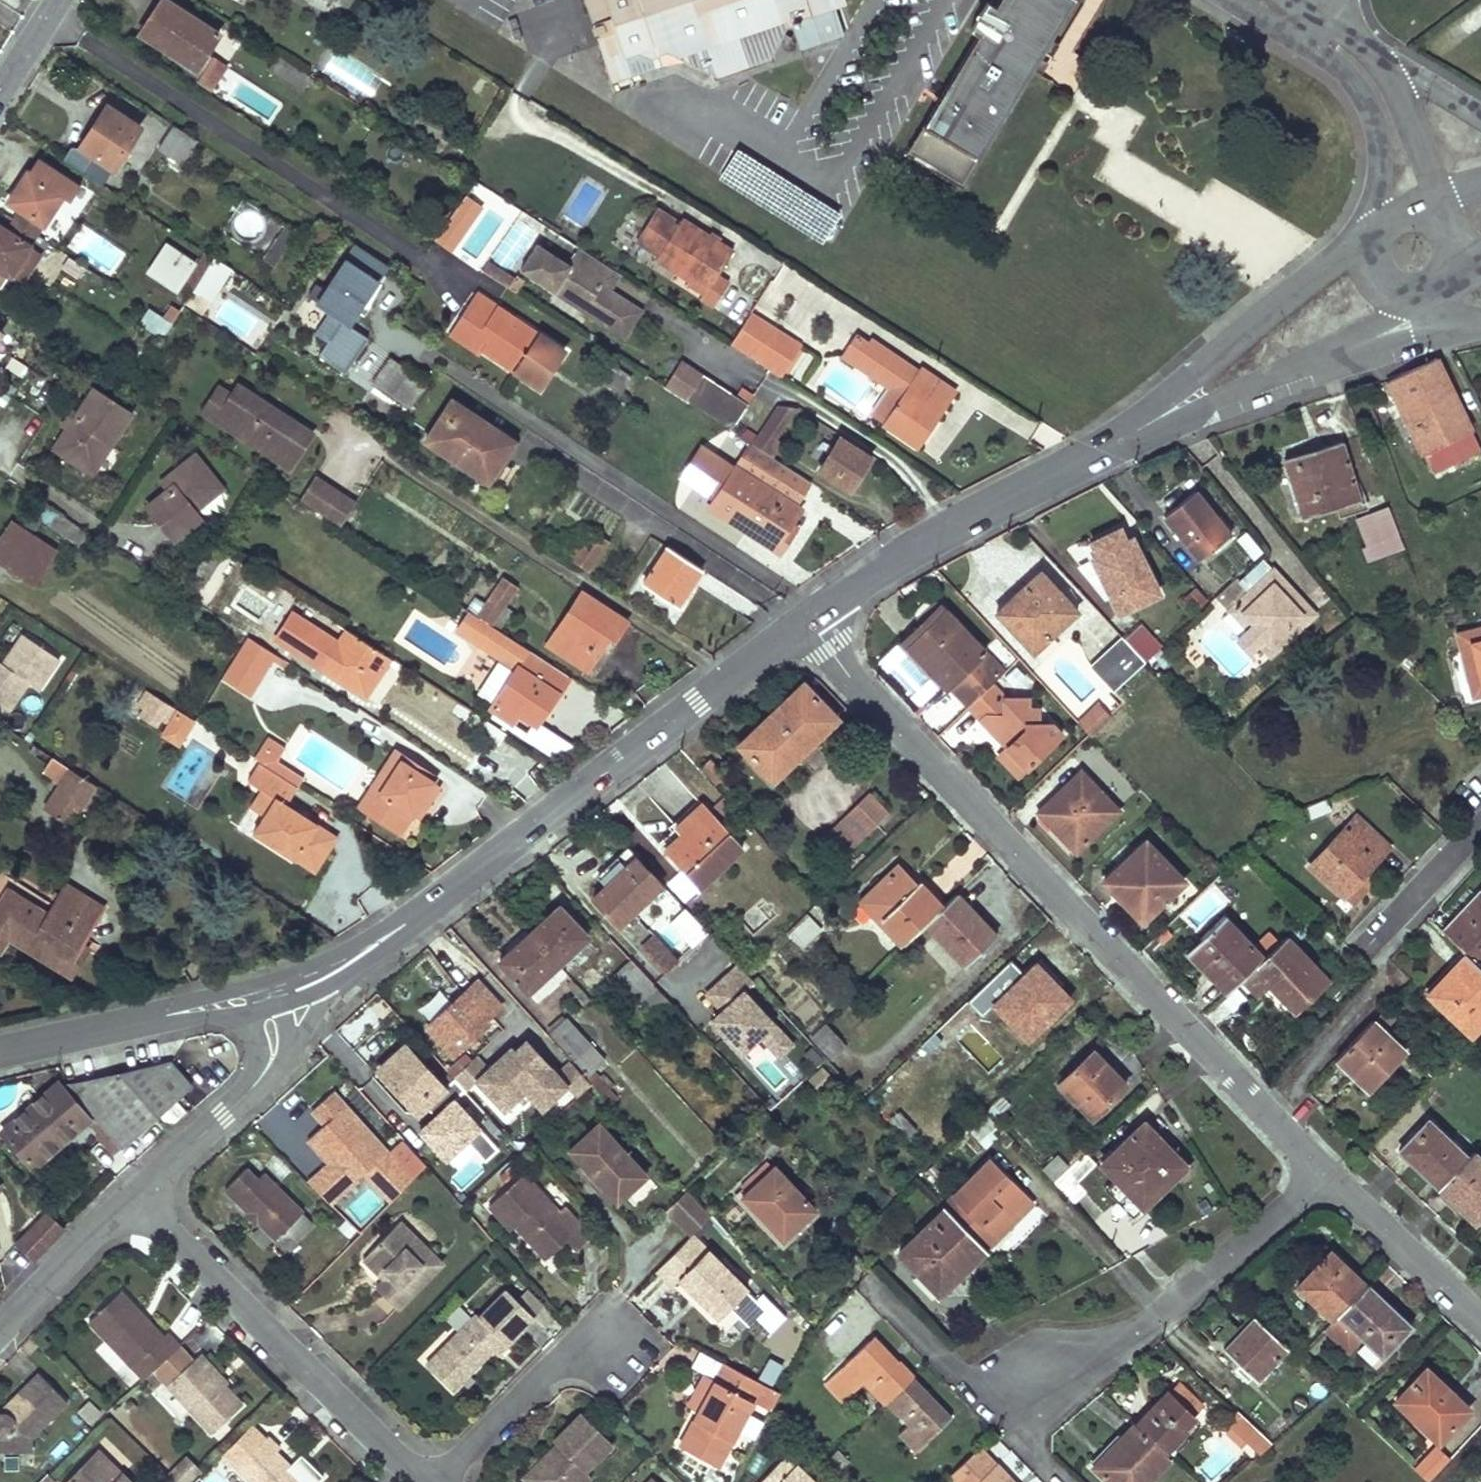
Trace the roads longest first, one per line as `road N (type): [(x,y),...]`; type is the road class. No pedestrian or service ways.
road 1 (residential): [(1328,1166),(871,701),(811,618)]
road 2 (tertiary): [(811,618),(352,963),(264,996)]
road 3 (residential): [(1328,1166),(1017,1423)]
road 4 (residential): [(423,1481),(151,1206)]
road 5 (tertiary): [(1141,429),(947,529),(811,618)]
road 6 (tertiary): [(1141,429),(1408,323),(1428,306)]
road 7 (tertiary): [(1374,239),(1301,279),(1141,429)]
road 8 (tertiary): [(264,996),(0,1052)]
road 9 (residential): [(431,1481),(597,1322),(623,1348)]
road 10 (residential): [(264,996),(275,1050),(264,1079),(151,1206)]
road 11 (residential): [(1311,25),(1358,91),(1375,137),(1374,239)]
road 12 (residential): [(151,1206),(0,1357)]
road 13 (residential): [(1480,1313),(1328,1166)]
road 14 (residential): [(1480,827),(1365,932)]
road 15 (residential): [(1436,200),(1380,63)]

